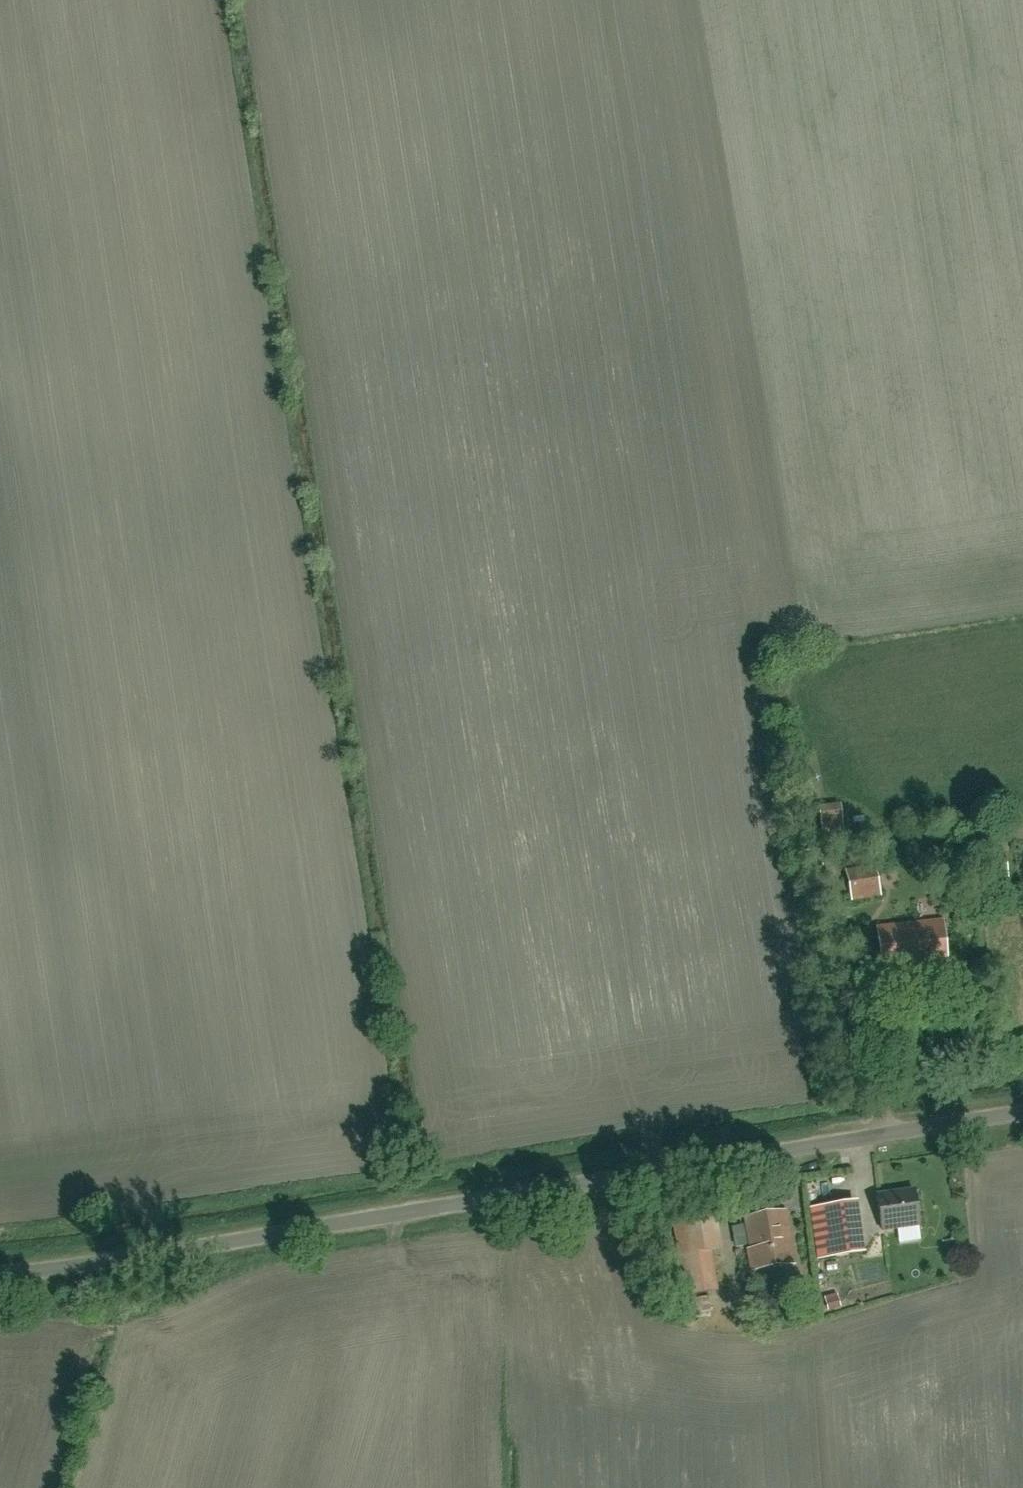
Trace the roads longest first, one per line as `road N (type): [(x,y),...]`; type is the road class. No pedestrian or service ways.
road 1 (residential): [(0,1274),(1022,1108)]

